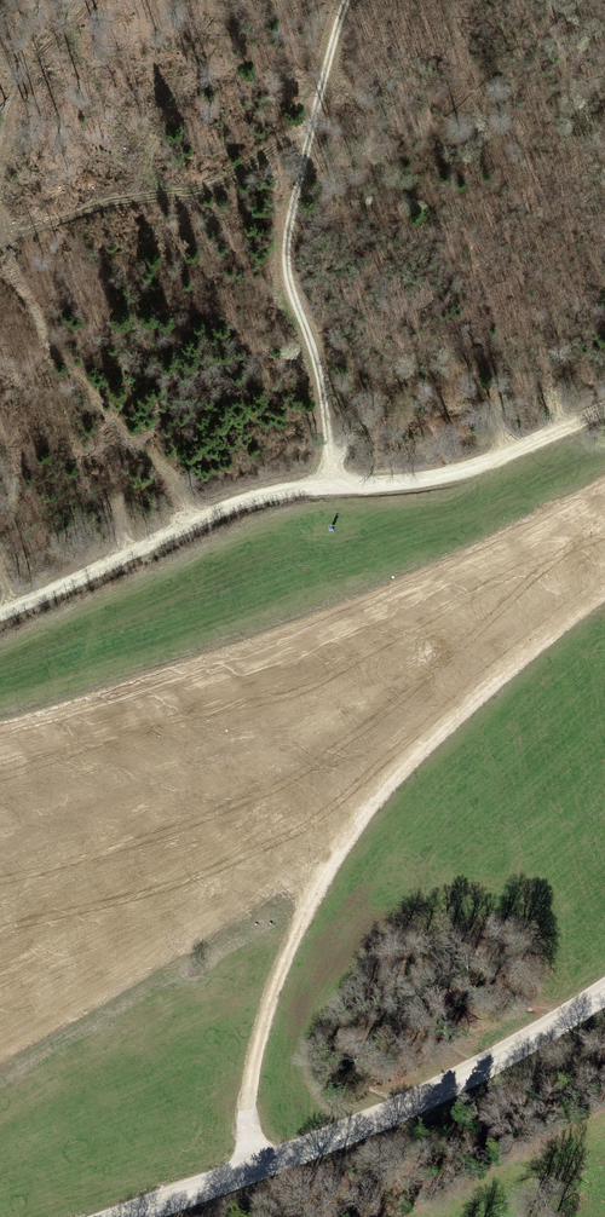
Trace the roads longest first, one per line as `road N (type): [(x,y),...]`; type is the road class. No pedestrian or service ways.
road 1 (track): [(572,609),(234,875),(0,1021)]
road 2 (track): [(254,1169),(247,1111),(257,1041),(298,921),(365,812),(572,609)]
road 3 (track): [(0,756),(337,639),(604,524)]
road 4 (track): [(604,410),(483,466),(383,485),(262,493),(0,613)]
road 5 (track): [(327,485),(328,417),(285,245),(345,0)]

